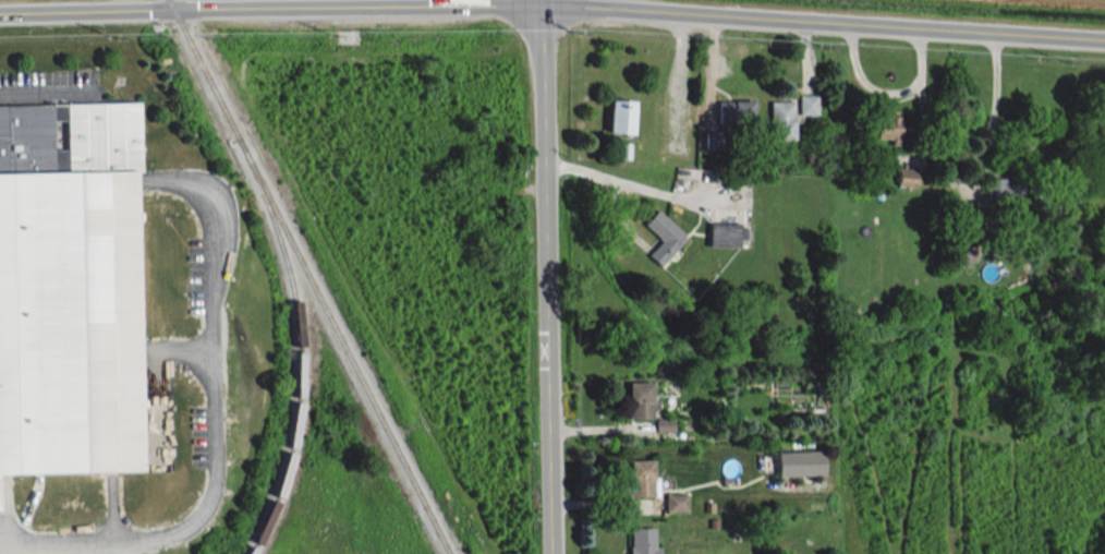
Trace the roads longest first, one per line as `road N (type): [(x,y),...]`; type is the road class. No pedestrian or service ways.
road 1 (tertiary): [(541,4),(1104,39)]
road 2 (residential): [(540,0),(549,553)]
road 3 (tertiary): [(0,11),(541,4)]

